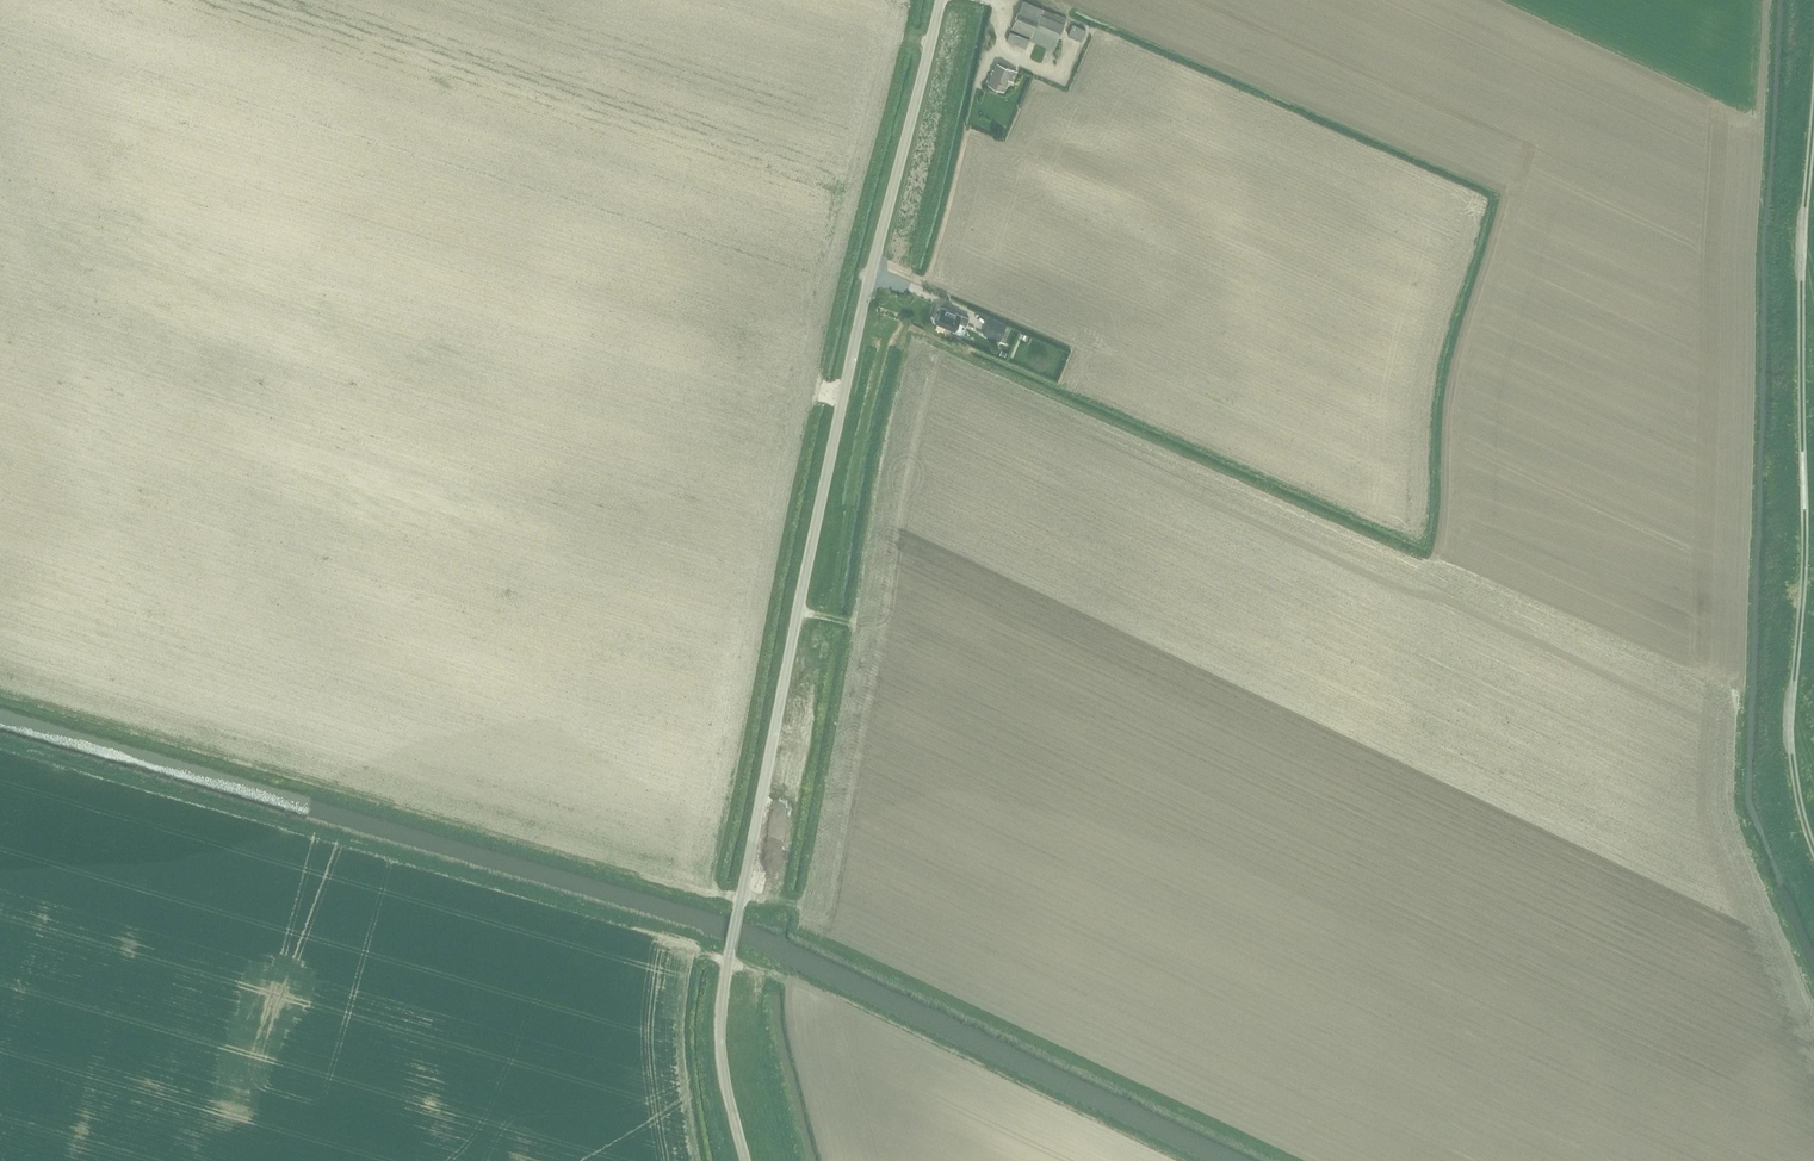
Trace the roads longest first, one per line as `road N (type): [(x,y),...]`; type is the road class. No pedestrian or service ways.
road 1 (unclassified): [(746,1160),(720,1024),(731,946),(871,274),(941,0)]

